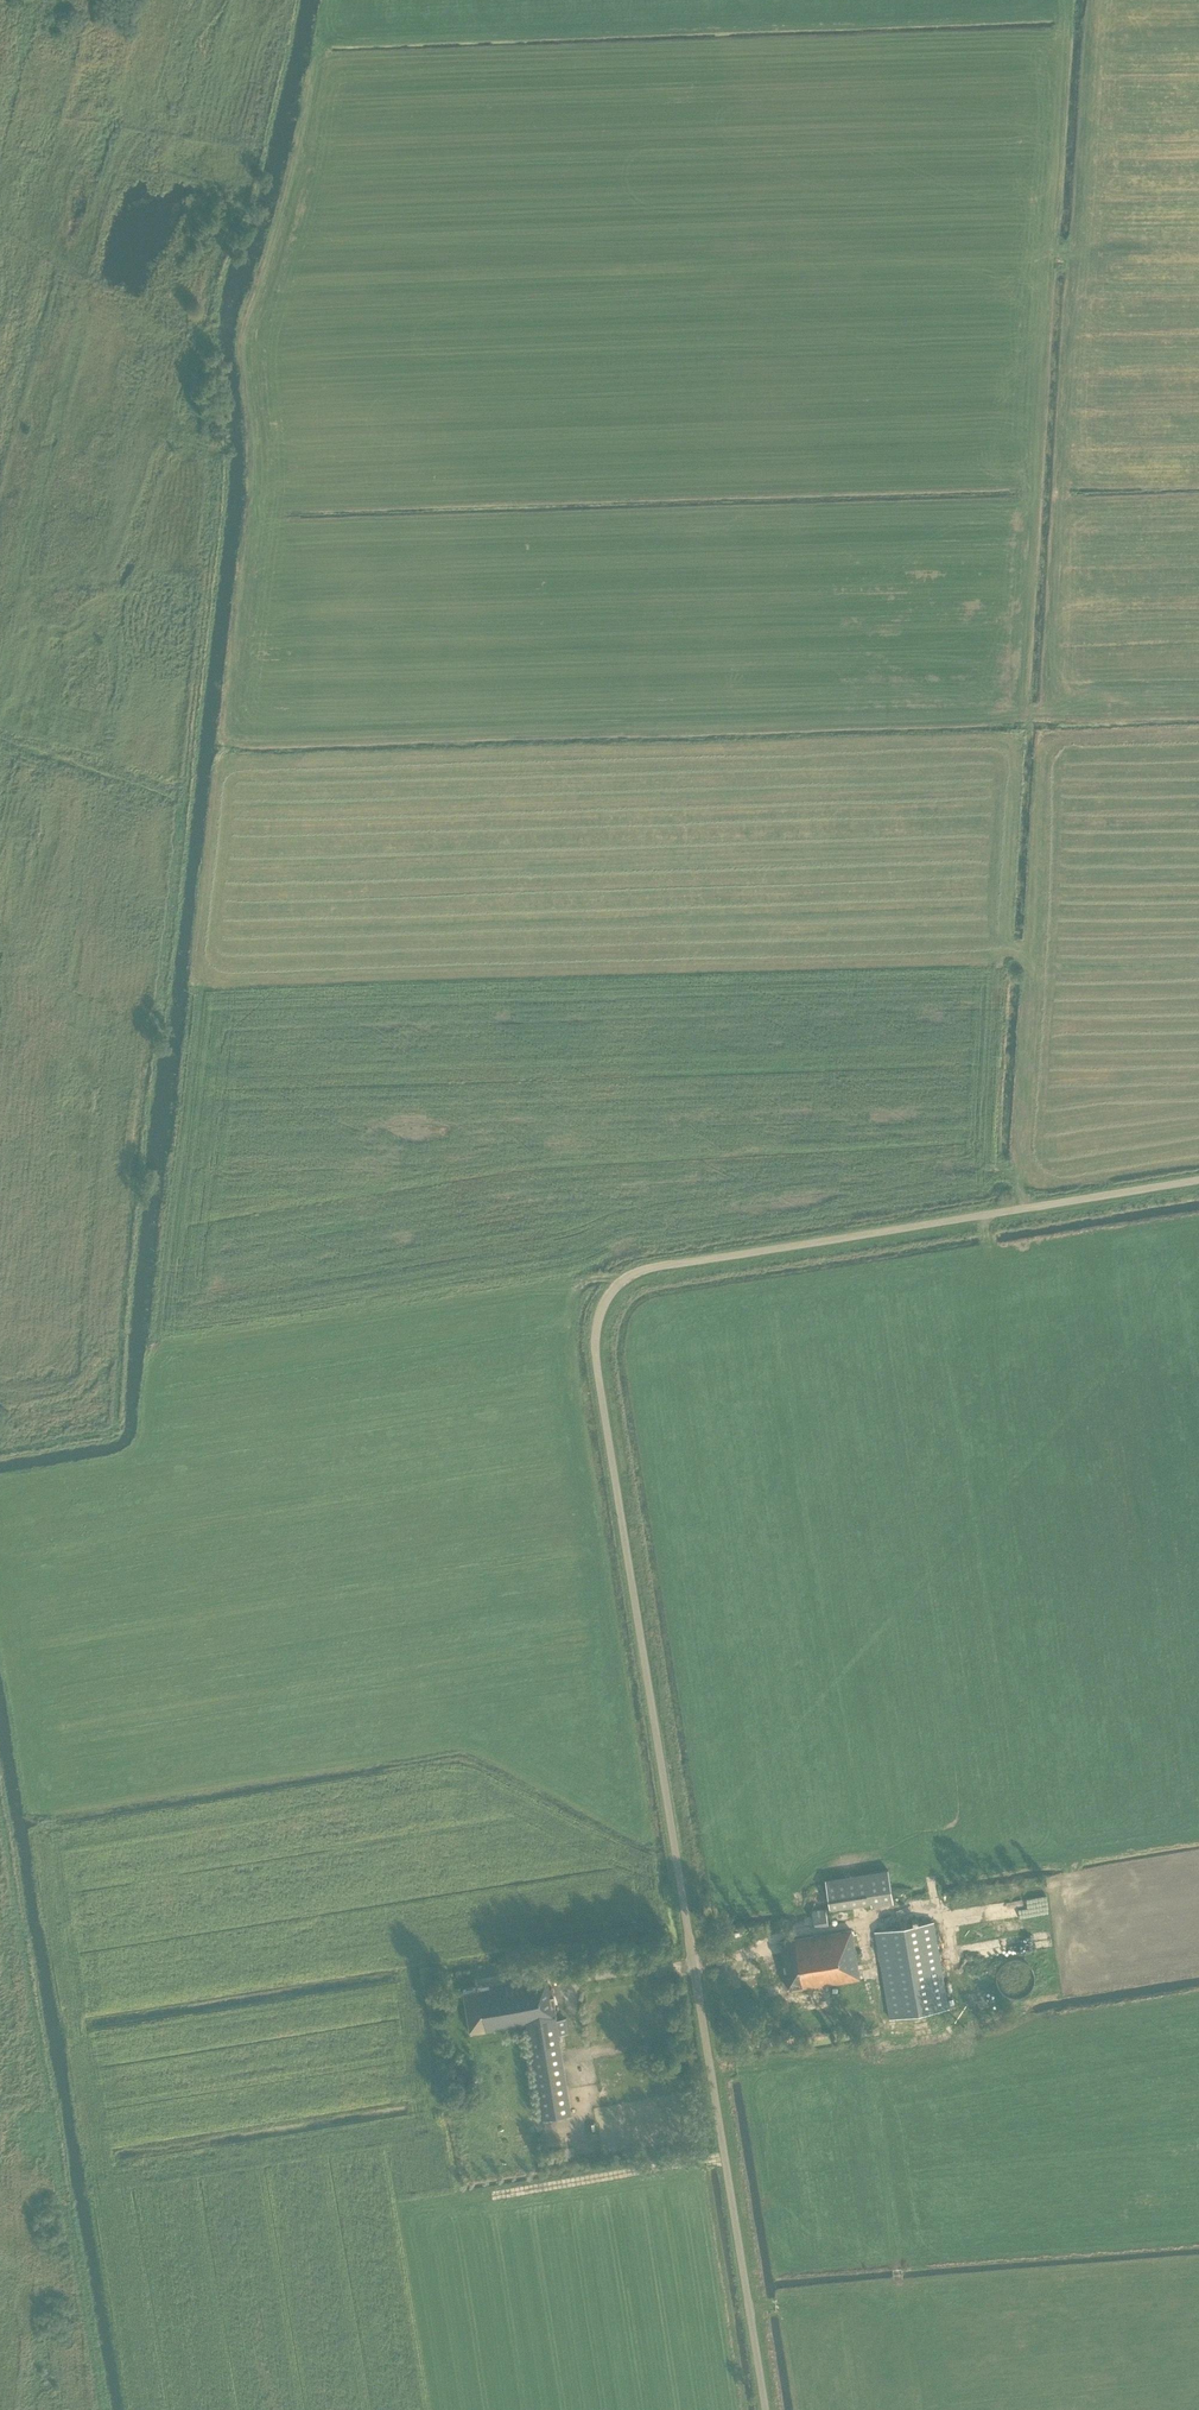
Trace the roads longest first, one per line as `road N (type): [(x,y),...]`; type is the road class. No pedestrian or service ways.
road 1 (unclassified): [(765,2409),(597,1371),(600,1311),(619,1283),(652,1267),(1198,1179)]

